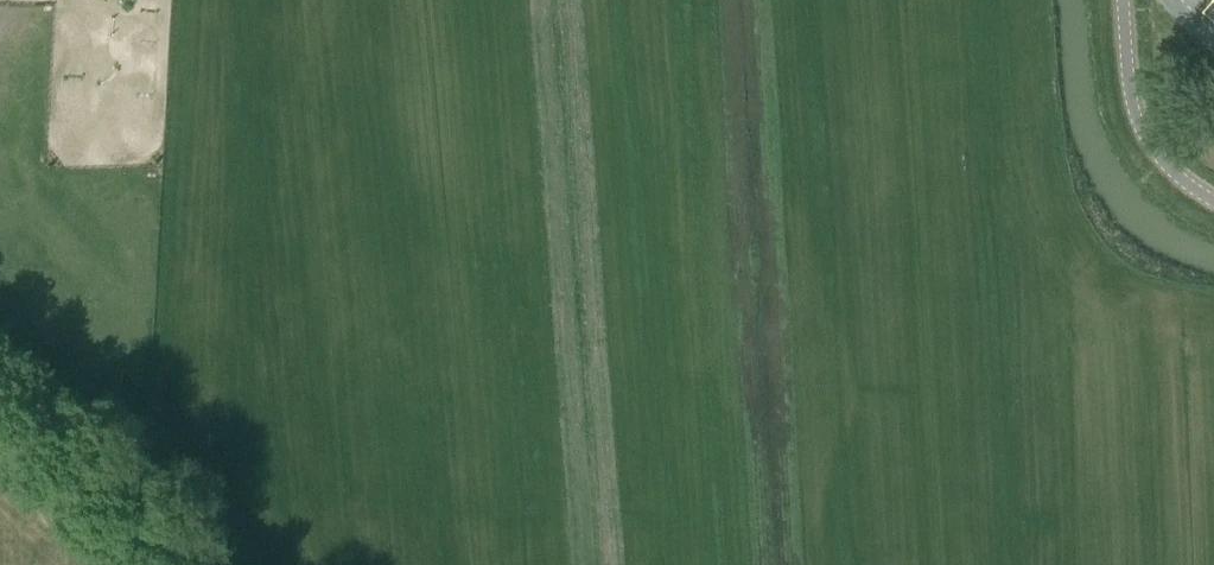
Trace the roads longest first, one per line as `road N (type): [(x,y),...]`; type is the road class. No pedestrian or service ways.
road 1 (tertiary): [(189,564),(0,389)]
road 2 (unclassified): [(1213,201),(1170,169),(1145,132),(1124,0)]

